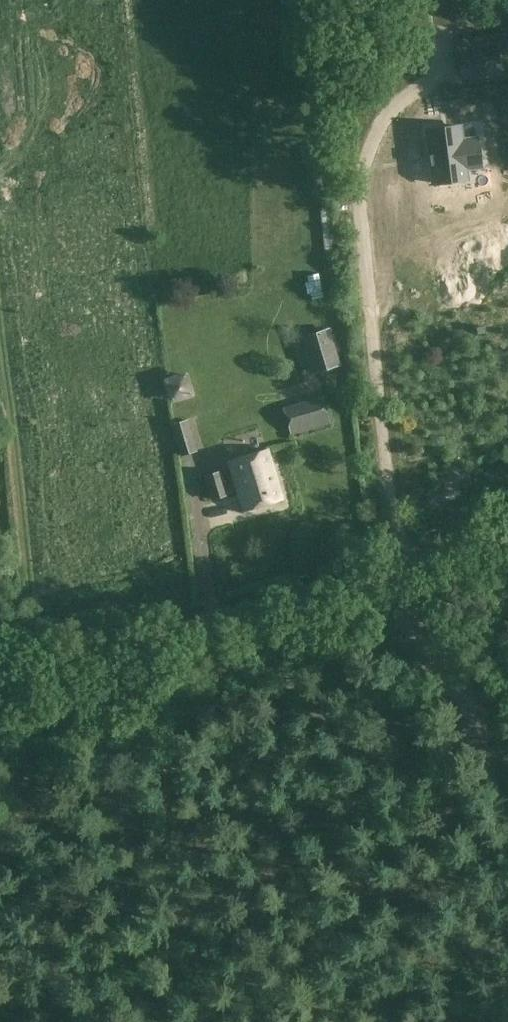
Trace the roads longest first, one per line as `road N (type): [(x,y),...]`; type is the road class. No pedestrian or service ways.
road 1 (tertiary): [(0,682),(507,532)]
road 2 (track): [(507,755),(390,603),(379,571)]

